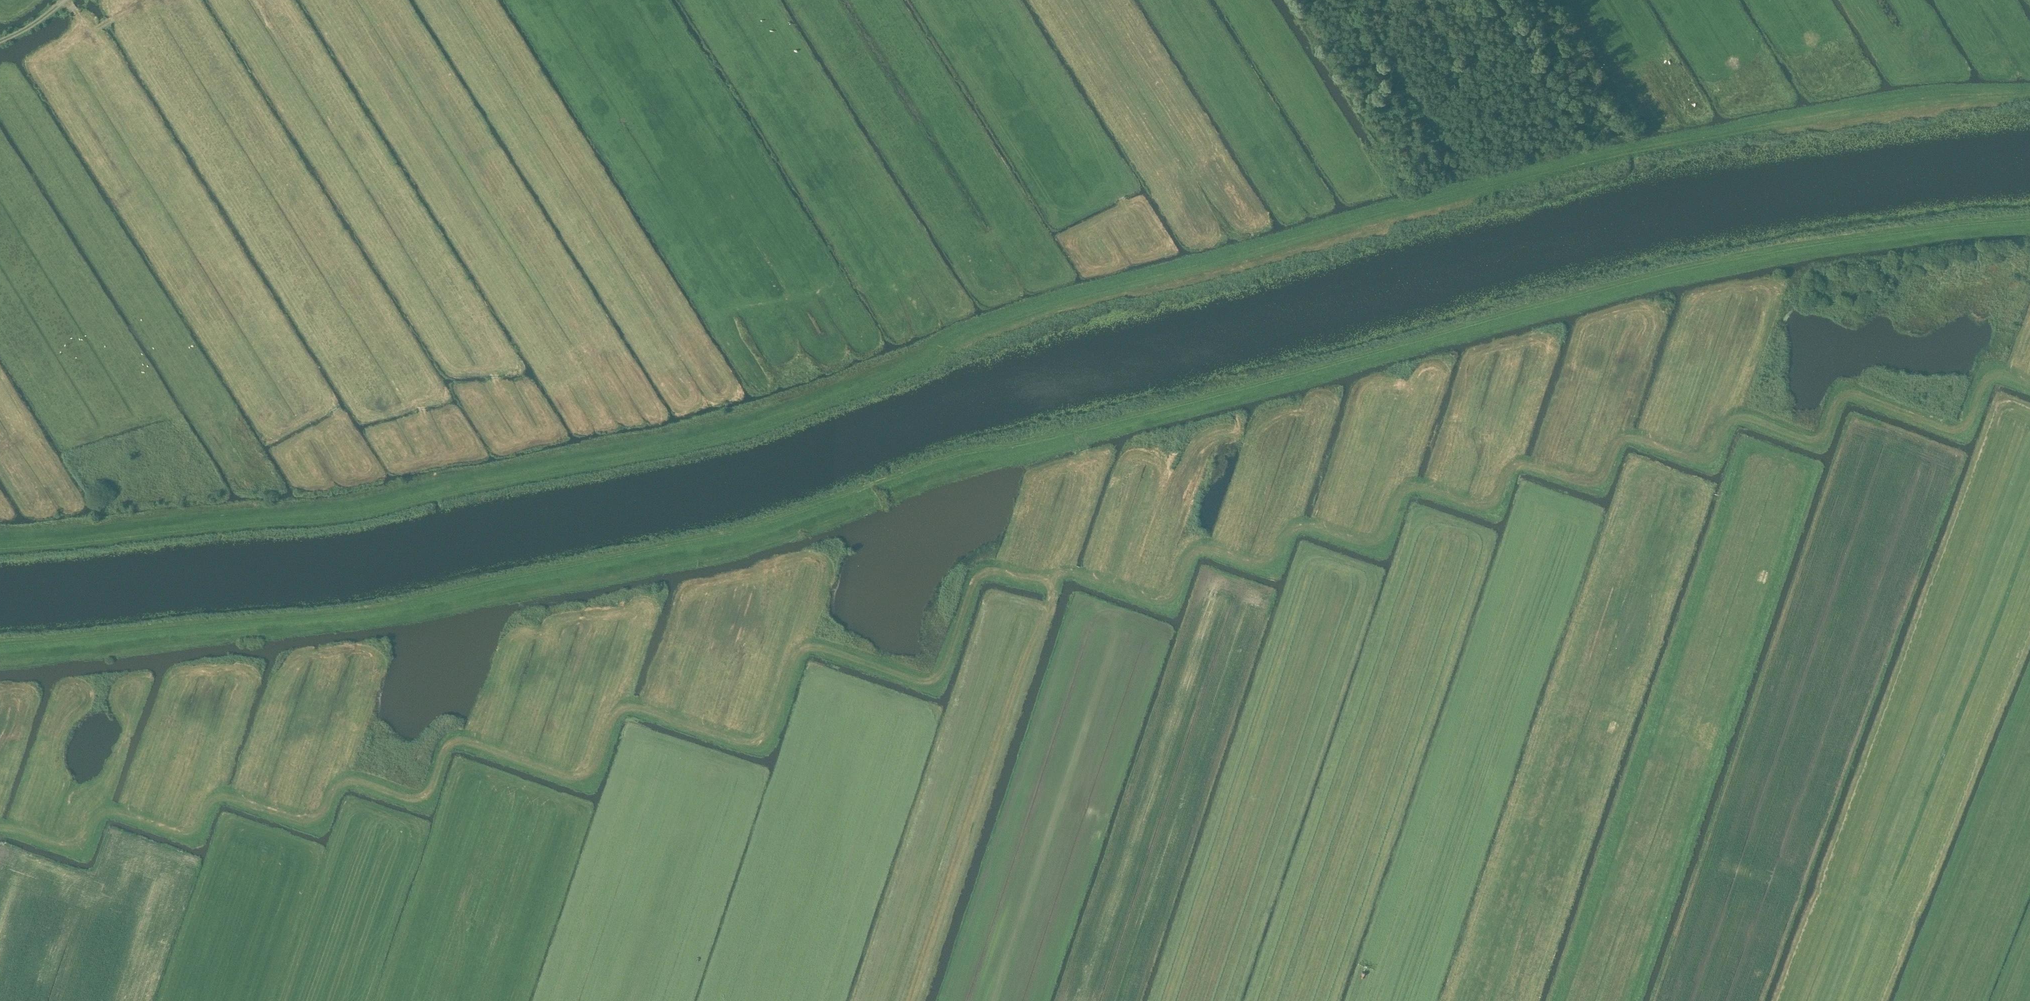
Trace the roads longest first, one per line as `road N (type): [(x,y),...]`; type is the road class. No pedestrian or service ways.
road 1 (track): [(66,0),(90,32),(169,0)]

